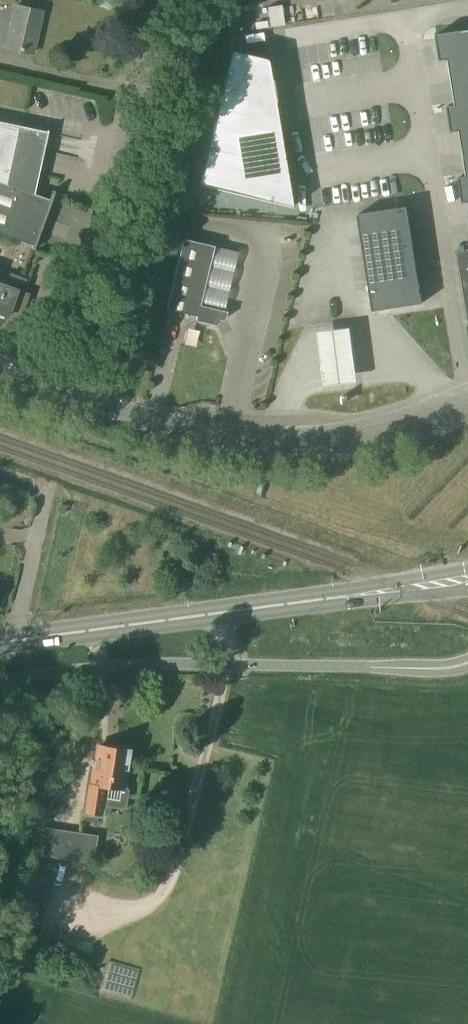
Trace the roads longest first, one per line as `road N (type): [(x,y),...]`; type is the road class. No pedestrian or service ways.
road 1 (primary): [(0,644),(467,582)]
road 2 (unclassified): [(71,400),(165,0)]
road 3 (unclassified): [(71,400),(194,437),(253,442),(357,437),(467,409)]

